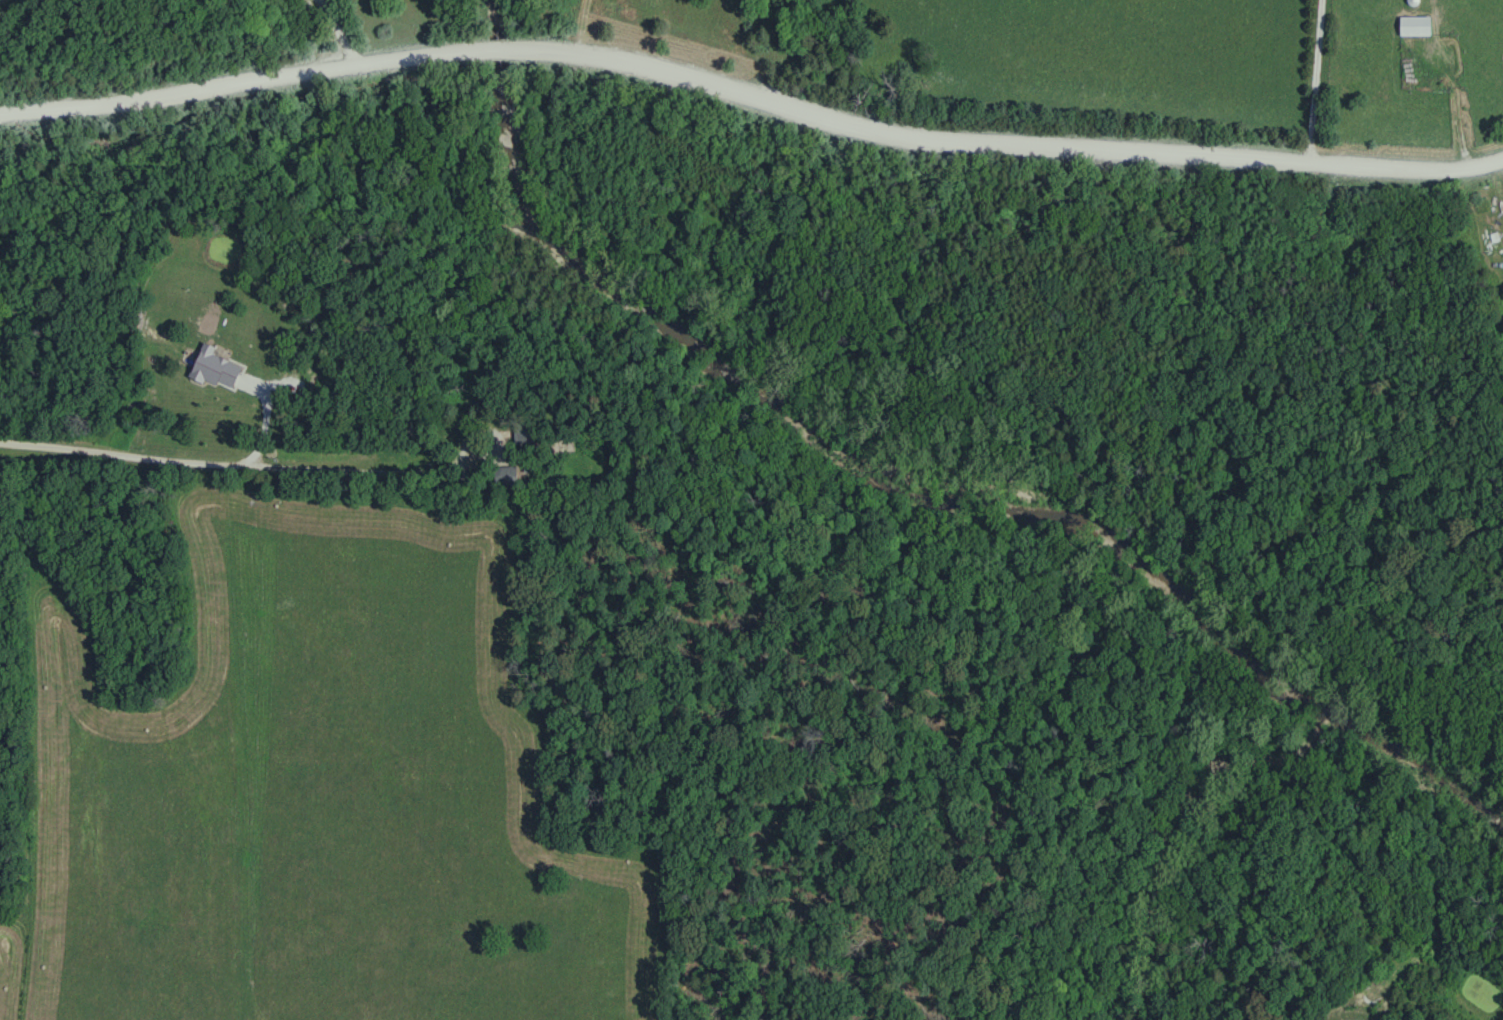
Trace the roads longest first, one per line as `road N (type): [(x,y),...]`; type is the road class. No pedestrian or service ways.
road 1 (residential): [(0,117),(455,56),(586,53),(672,67),(891,138),(1431,173),(1502,162)]
road 2 (residential): [(387,468),(0,449)]

